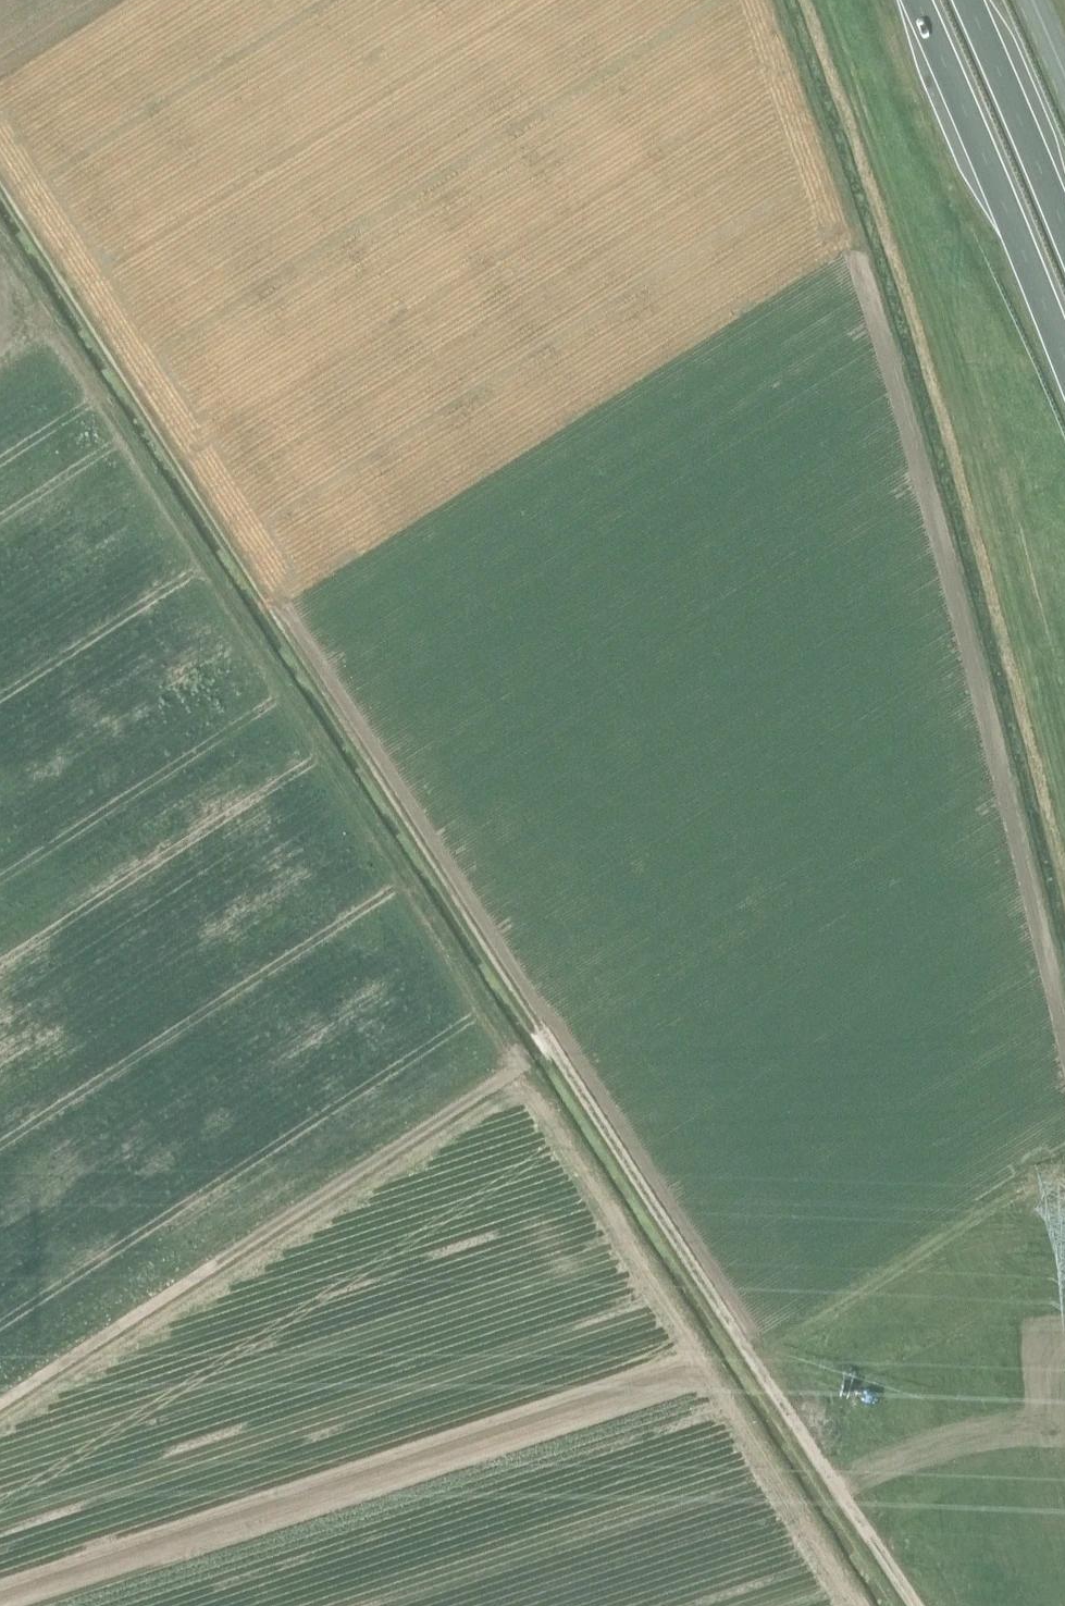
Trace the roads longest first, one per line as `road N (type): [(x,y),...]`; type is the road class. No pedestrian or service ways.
road 1 (trunk): [(917,0),(1064,359)]
road 2 (track): [(916,1605),(741,1340)]
road 3 (trunk): [(1064,232),(968,0)]

